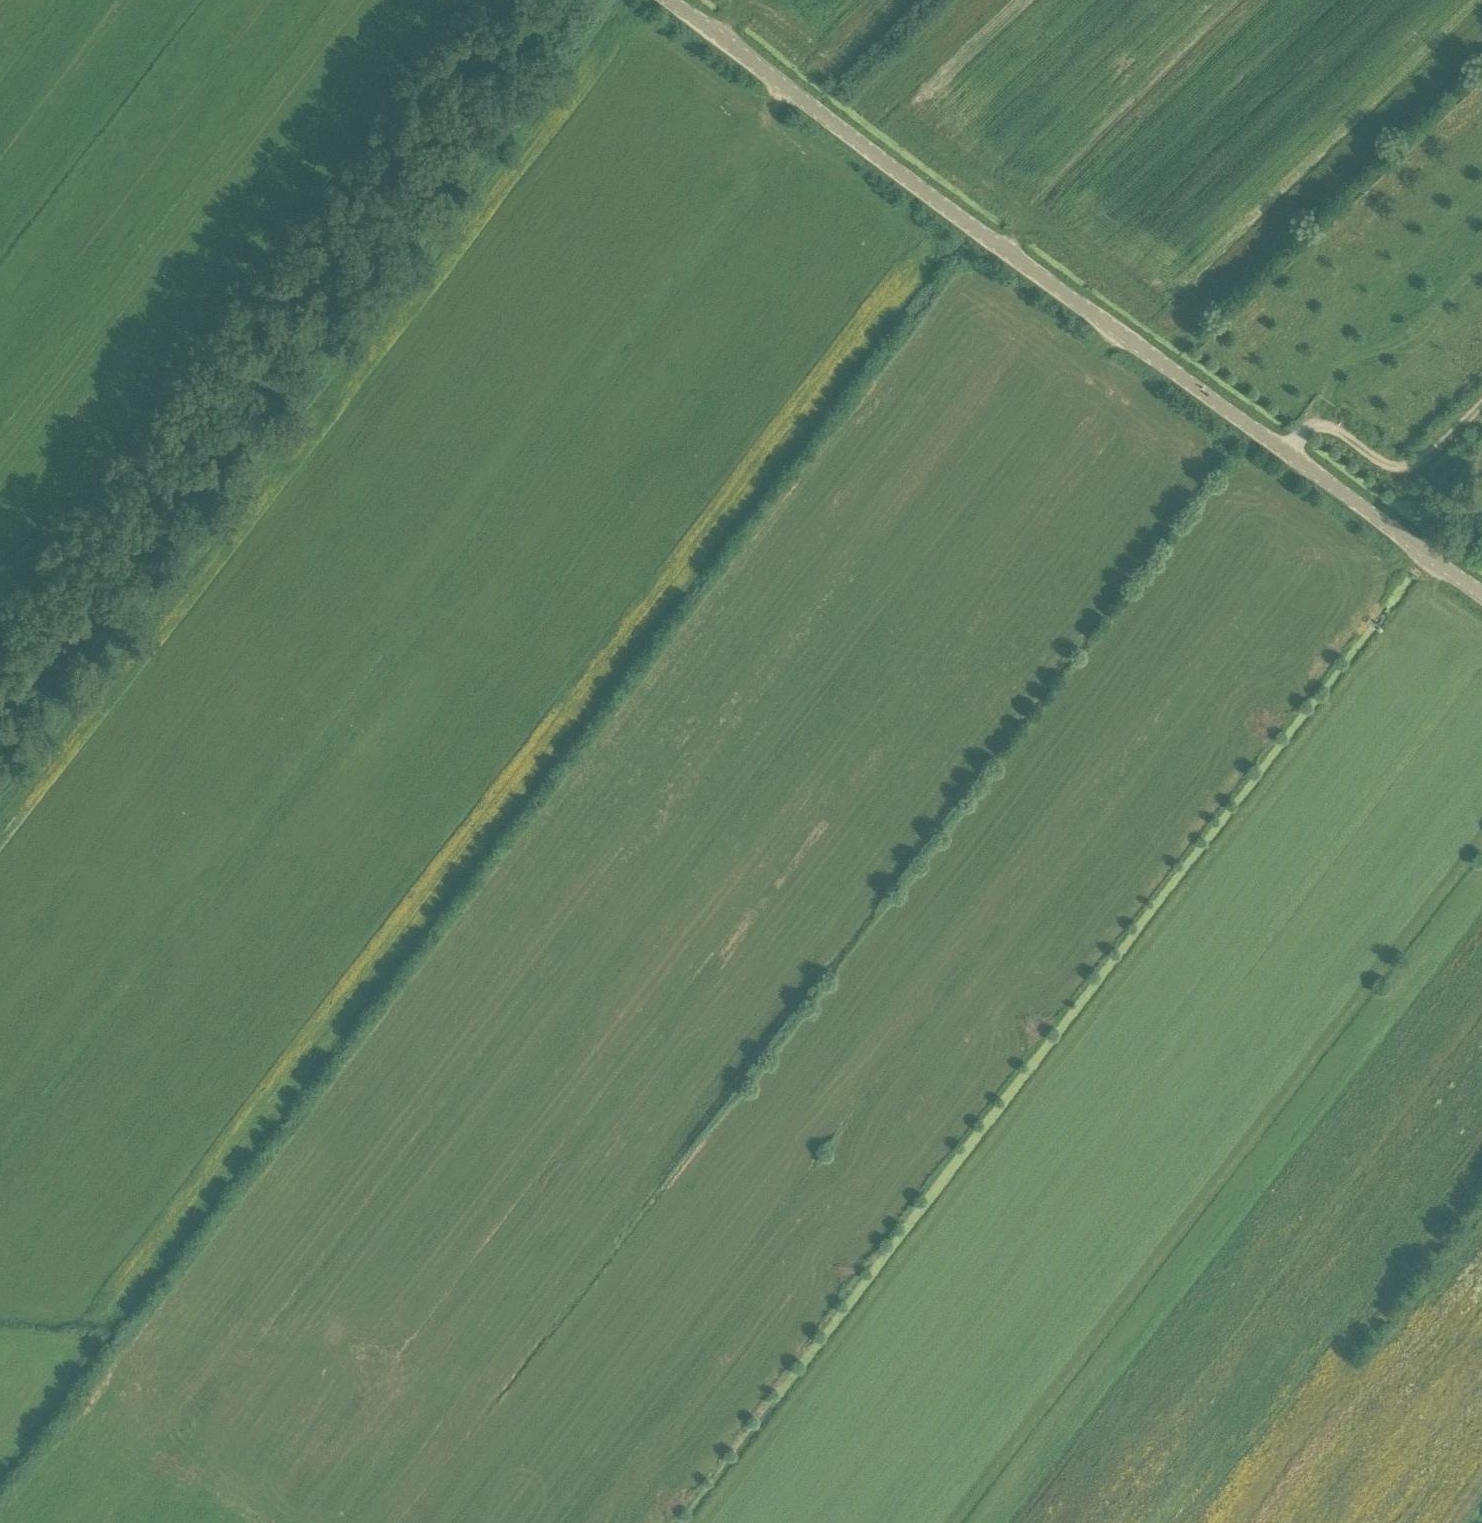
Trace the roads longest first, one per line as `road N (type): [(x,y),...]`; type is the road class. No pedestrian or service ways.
road 1 (unclassified): [(1481,593),(667,0)]

